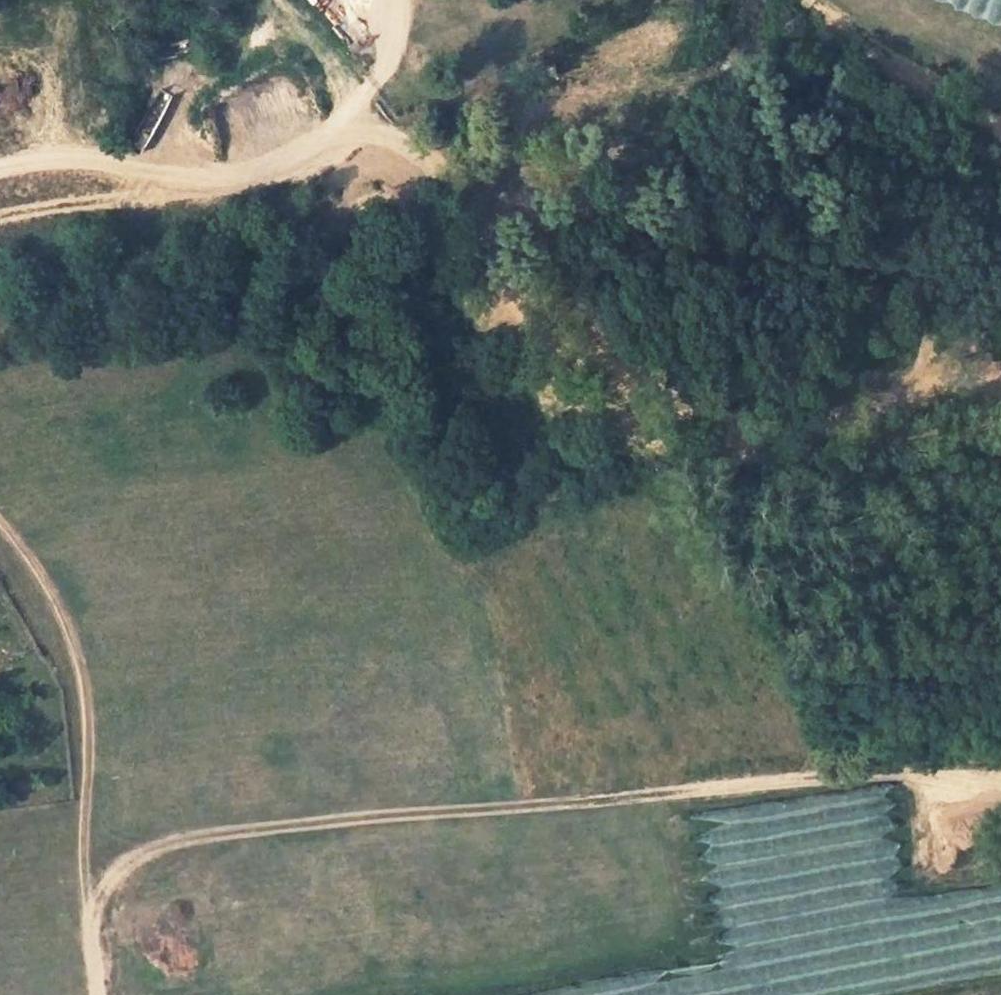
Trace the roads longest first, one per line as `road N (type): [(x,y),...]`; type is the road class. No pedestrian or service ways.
road 1 (track): [(0,534),(56,605),(87,705),(77,762),(98,994)]
road 2 (track): [(383,801),(346,827),(141,857),(88,908)]

